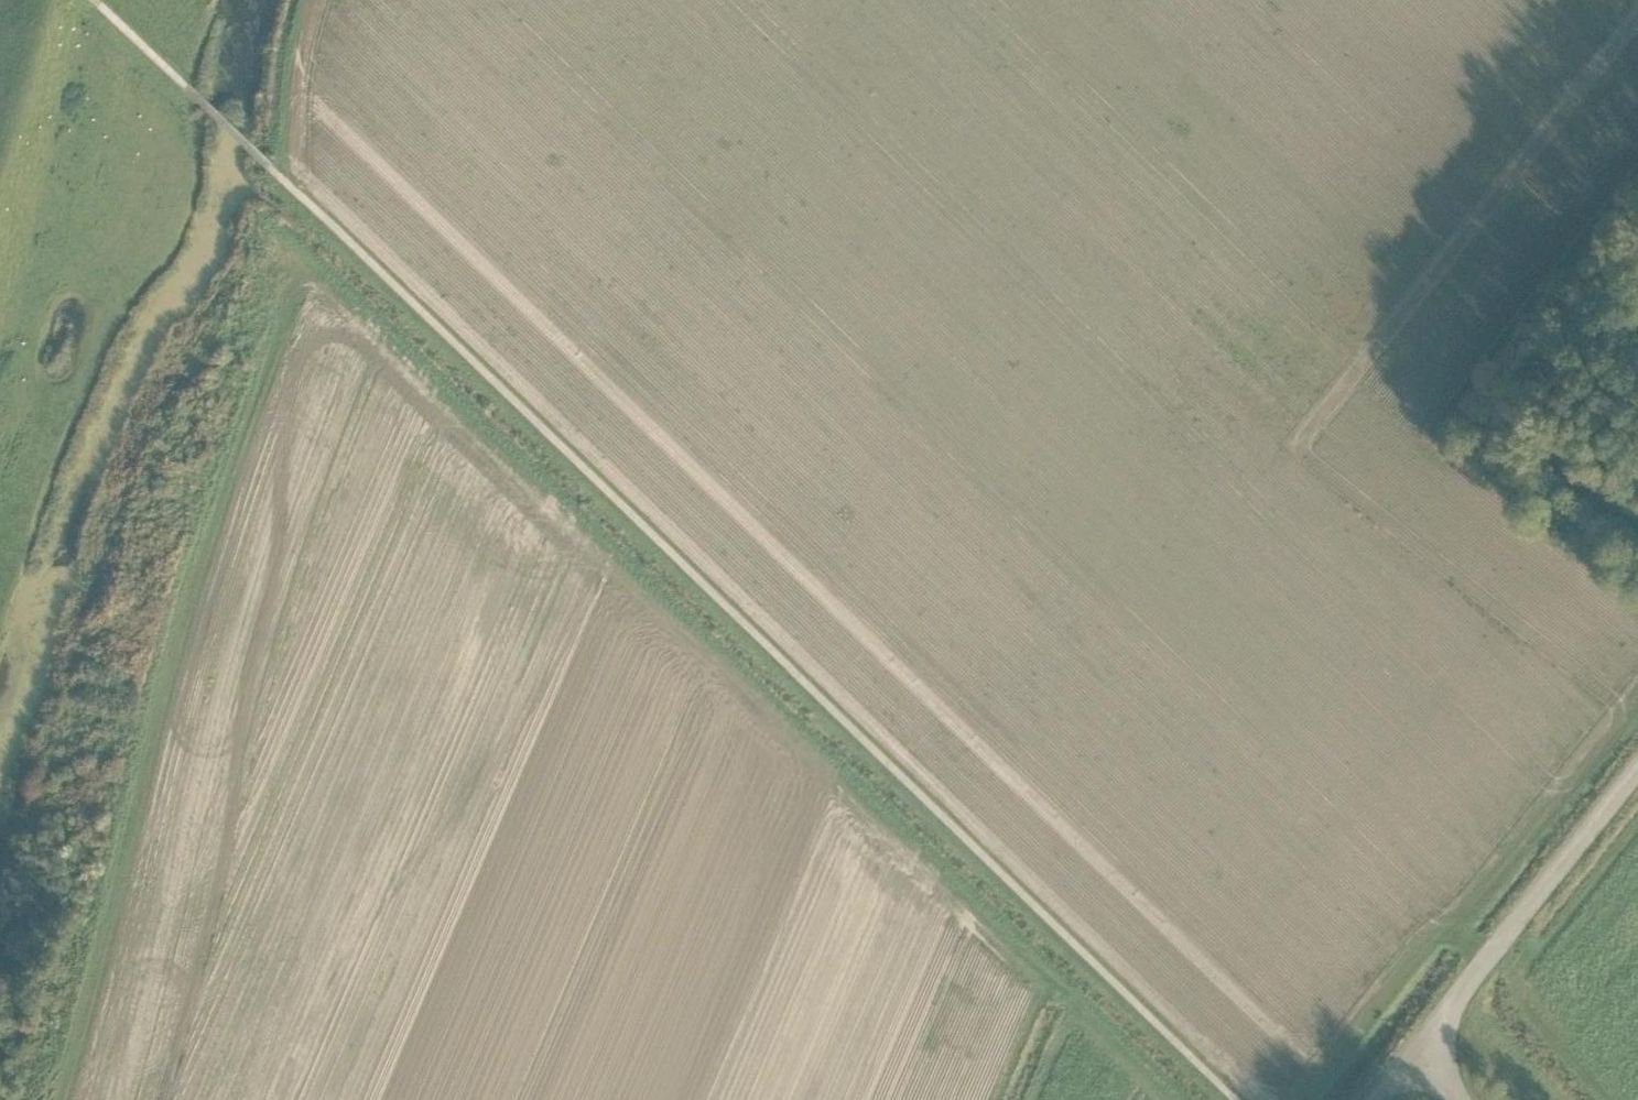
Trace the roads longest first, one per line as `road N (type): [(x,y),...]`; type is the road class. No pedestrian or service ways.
road 1 (unclassified): [(1414,1047),(1637,764)]

